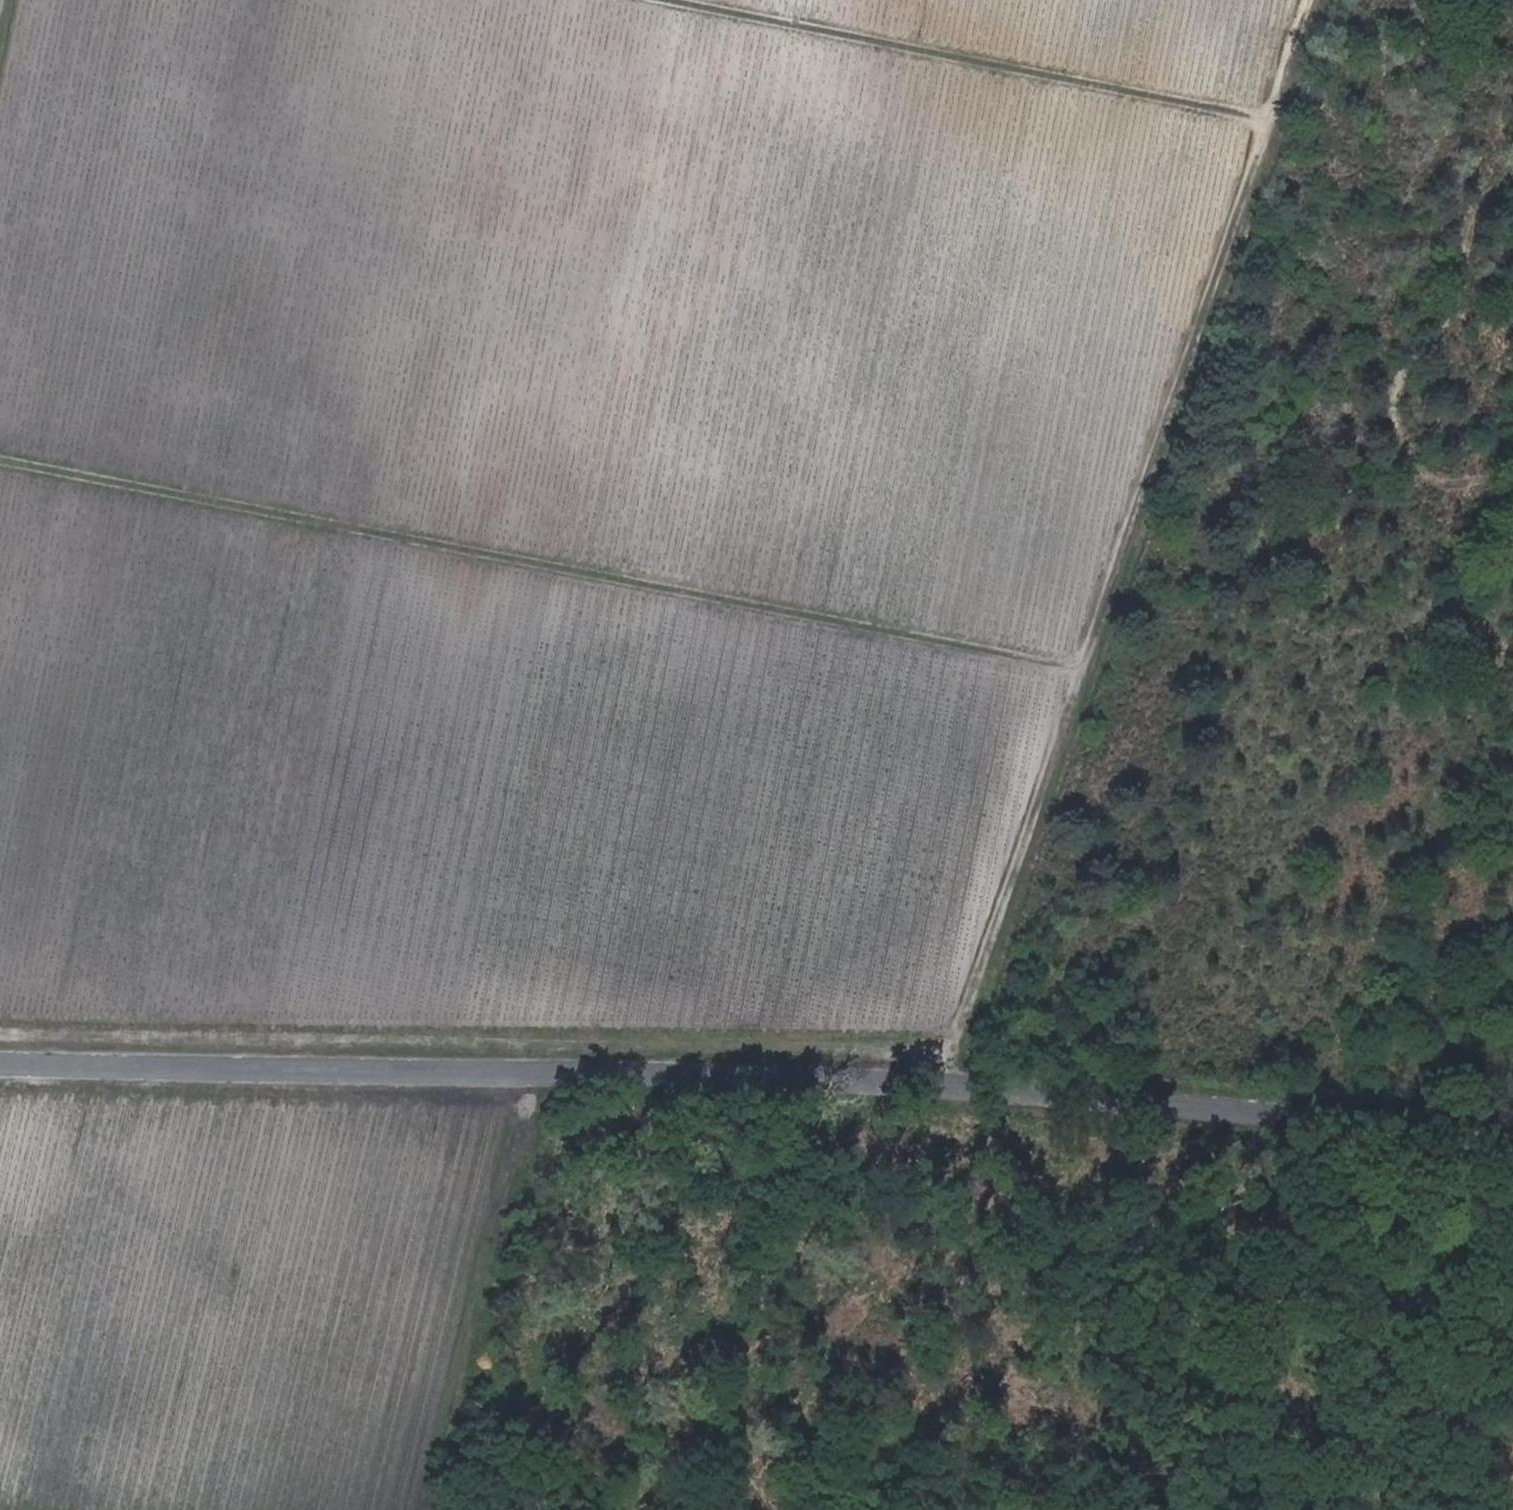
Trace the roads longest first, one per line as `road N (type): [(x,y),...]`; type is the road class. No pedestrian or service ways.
road 1 (unclassified): [(0,1061),(957,1071),(1512,1119)]

